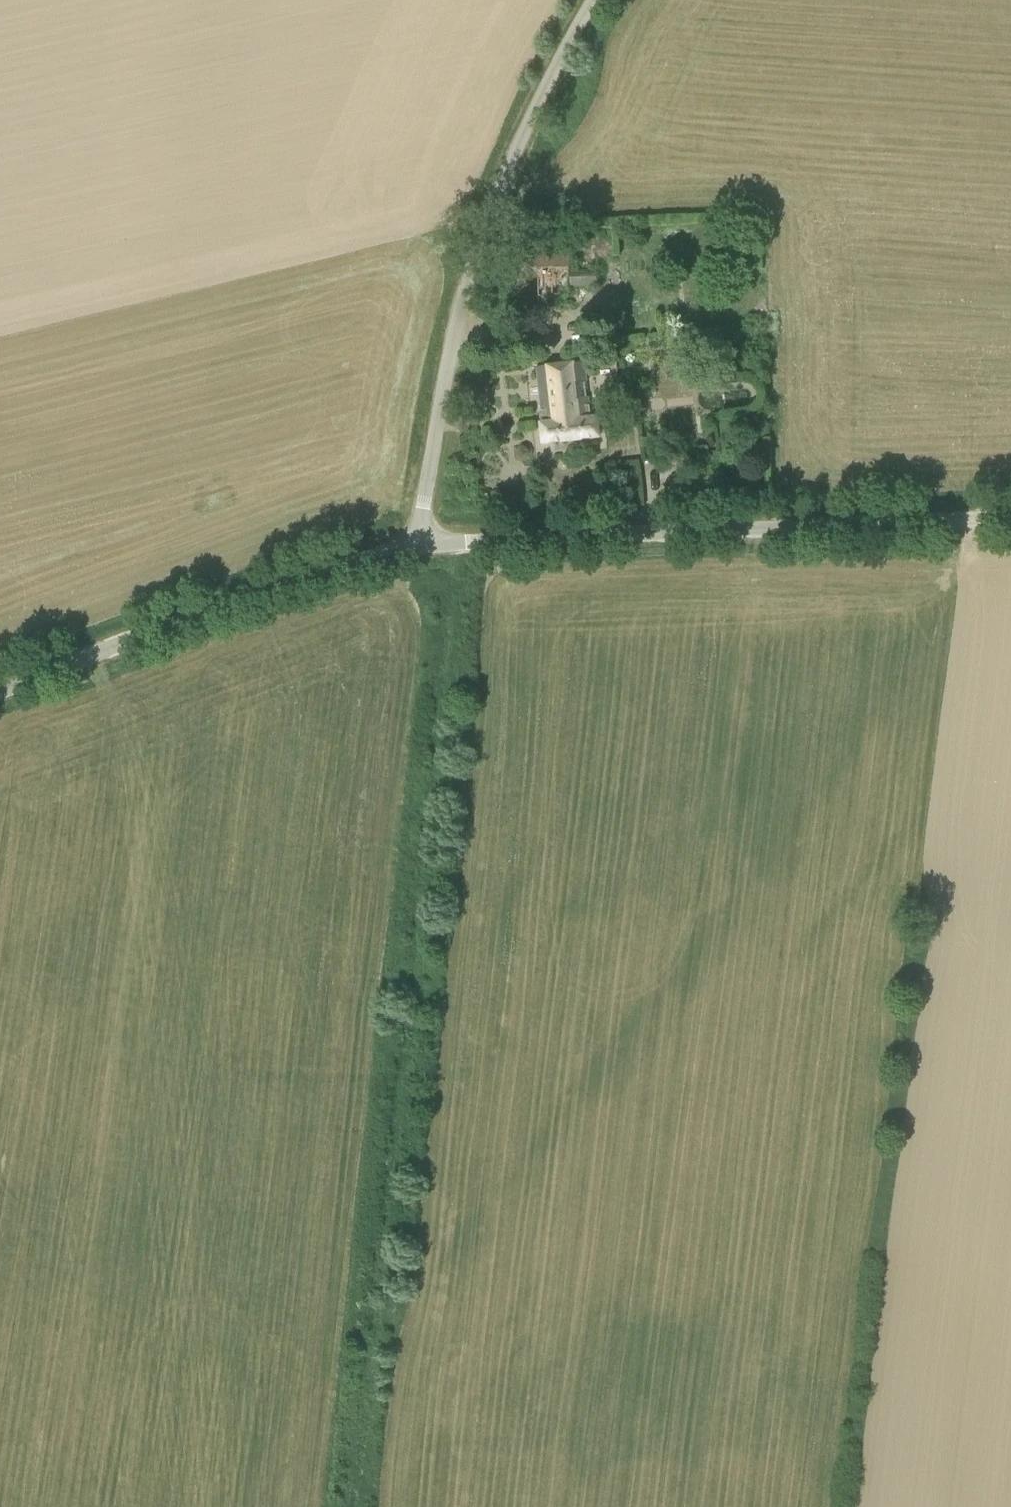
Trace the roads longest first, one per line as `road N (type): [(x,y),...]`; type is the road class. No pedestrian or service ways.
road 1 (unclassified): [(414,544),(1010,520)]
road 2 (unclassified): [(414,544),(448,363),(480,250),(552,73),(595,0)]
road 3 (unclassified): [(414,544),(325,567),(0,689)]

